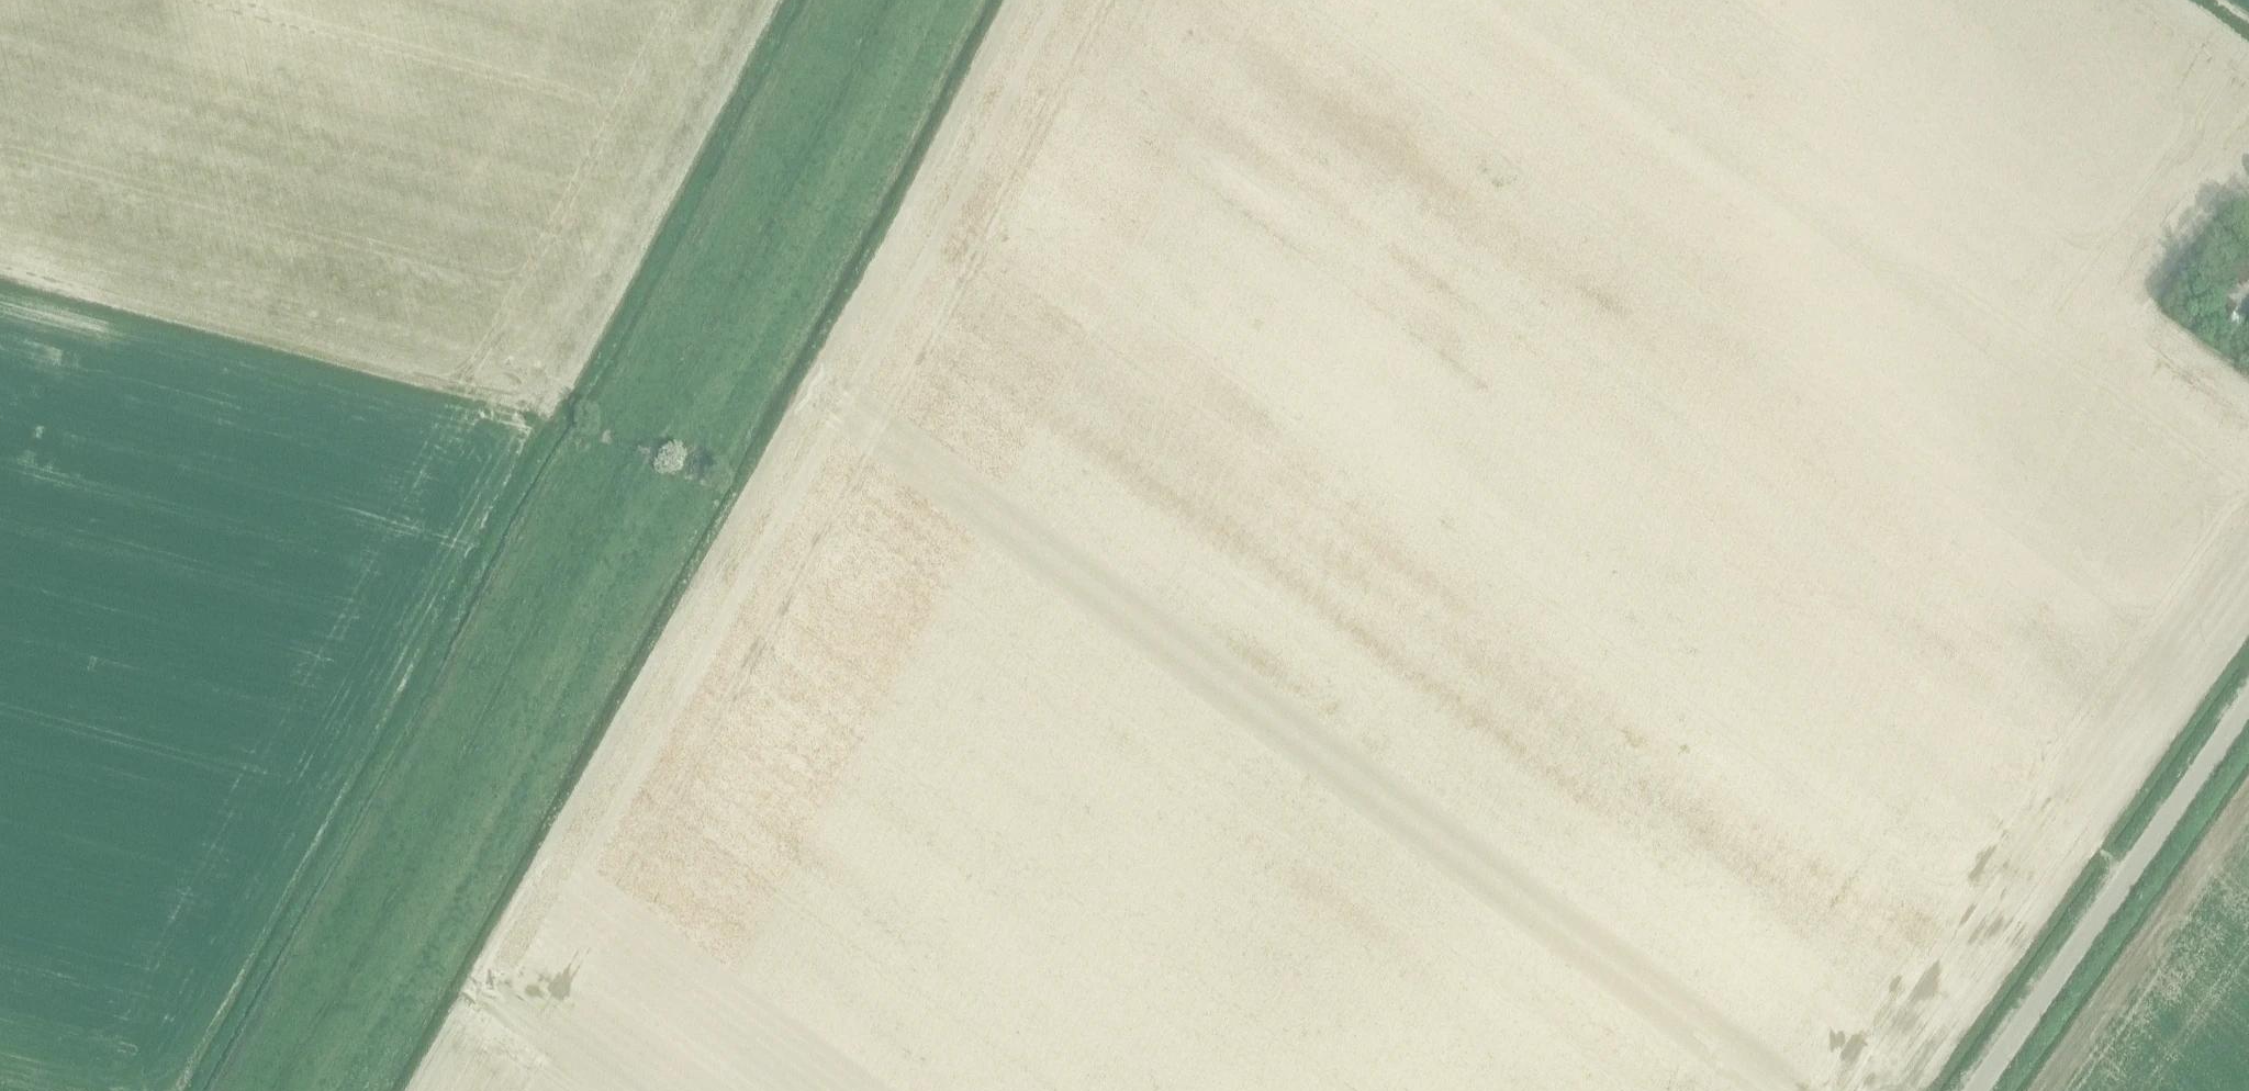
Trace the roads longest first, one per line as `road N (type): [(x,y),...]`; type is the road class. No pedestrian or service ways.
road 1 (unclassified): [(1976,1090),(2248,701)]

